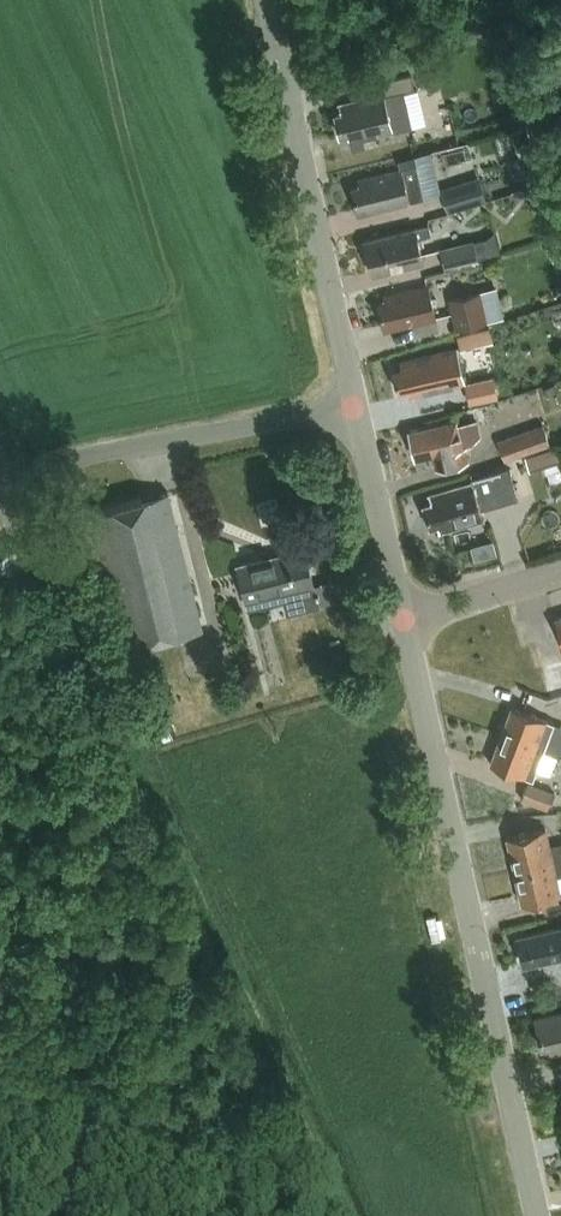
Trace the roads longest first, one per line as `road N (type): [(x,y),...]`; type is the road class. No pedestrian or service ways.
road 1 (residential): [(538,1215),(405,621)]
road 2 (residential): [(354,409),(266,0)]
road 3 (residential): [(0,497),(58,467),(354,409)]
road 4 (residential): [(405,621),(354,409)]
road 5 (residential): [(405,621),(560,570)]

